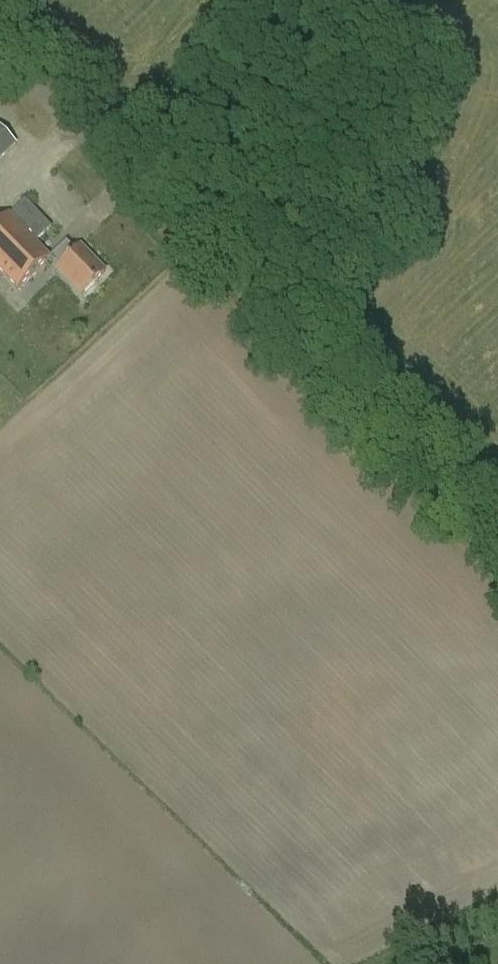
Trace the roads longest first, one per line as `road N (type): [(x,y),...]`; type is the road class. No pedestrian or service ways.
road 1 (unclassified): [(497,547),(0,51)]

